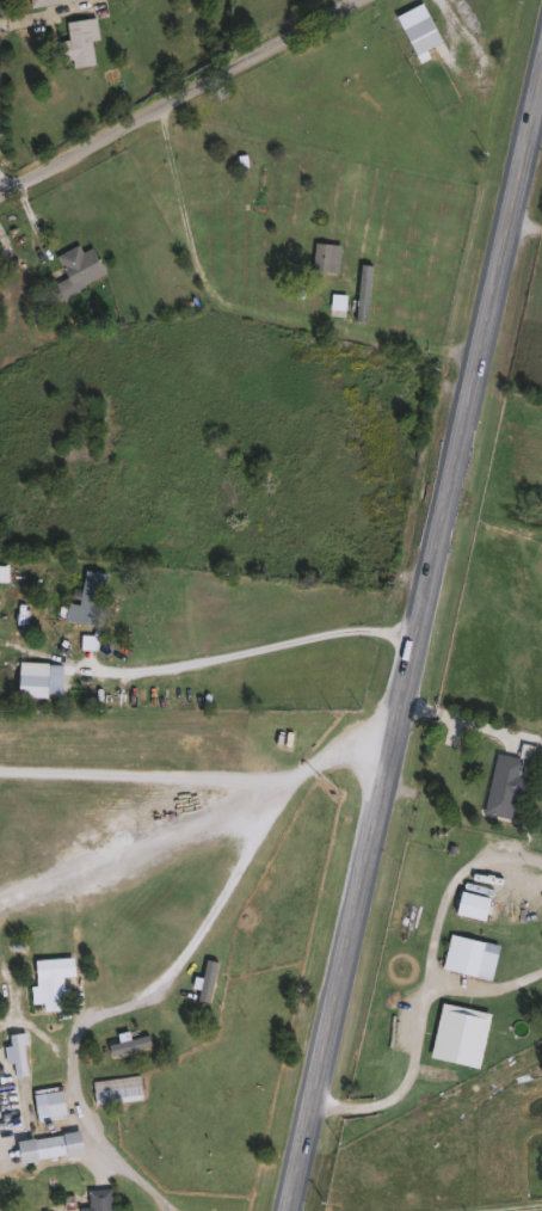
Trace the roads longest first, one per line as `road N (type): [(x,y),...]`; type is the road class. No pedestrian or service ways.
road 1 (secondary): [(293,1210),(541,100)]
road 2 (residential): [(361,0),(0,198)]

